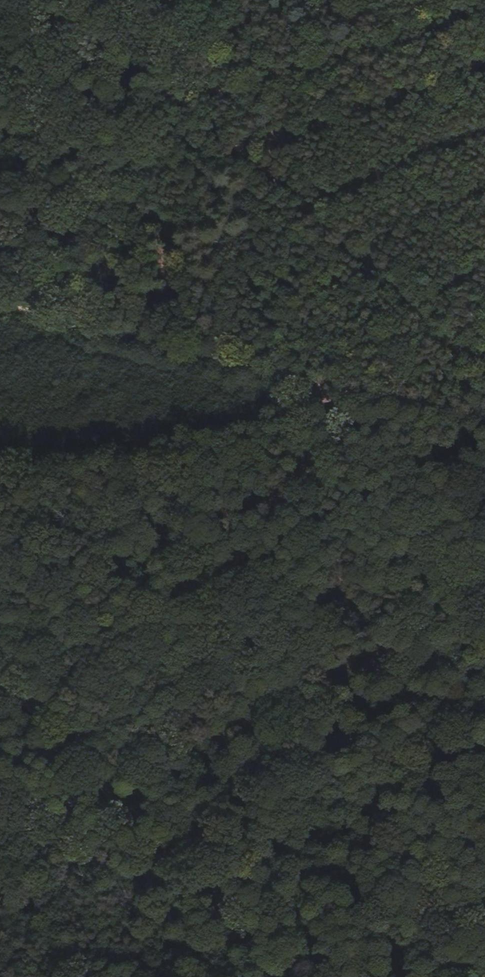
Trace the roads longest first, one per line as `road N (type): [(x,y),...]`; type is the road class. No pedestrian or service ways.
road 1 (track): [(484,371),(73,0)]
road 2 (track): [(12,305),(340,397),(484,414)]
road 3 (track): [(0,674),(282,976)]
road 4 (track): [(241,0),(184,98),(12,305)]
road 5 (track): [(0,463),(340,397)]

